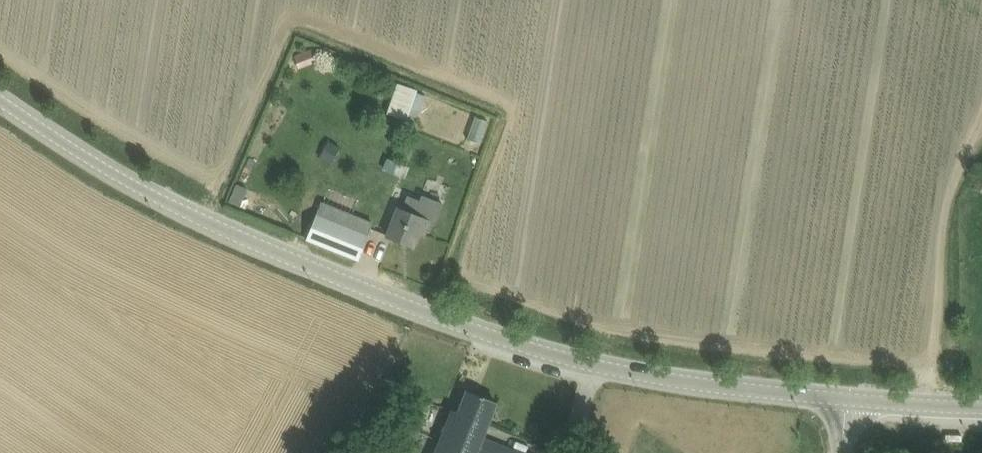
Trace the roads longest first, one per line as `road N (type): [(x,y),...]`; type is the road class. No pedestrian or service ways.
road 1 (tertiary): [(846,400),(647,377),(407,307),(161,203),(0,100)]
road 2 (tertiary): [(846,400),(981,409)]

